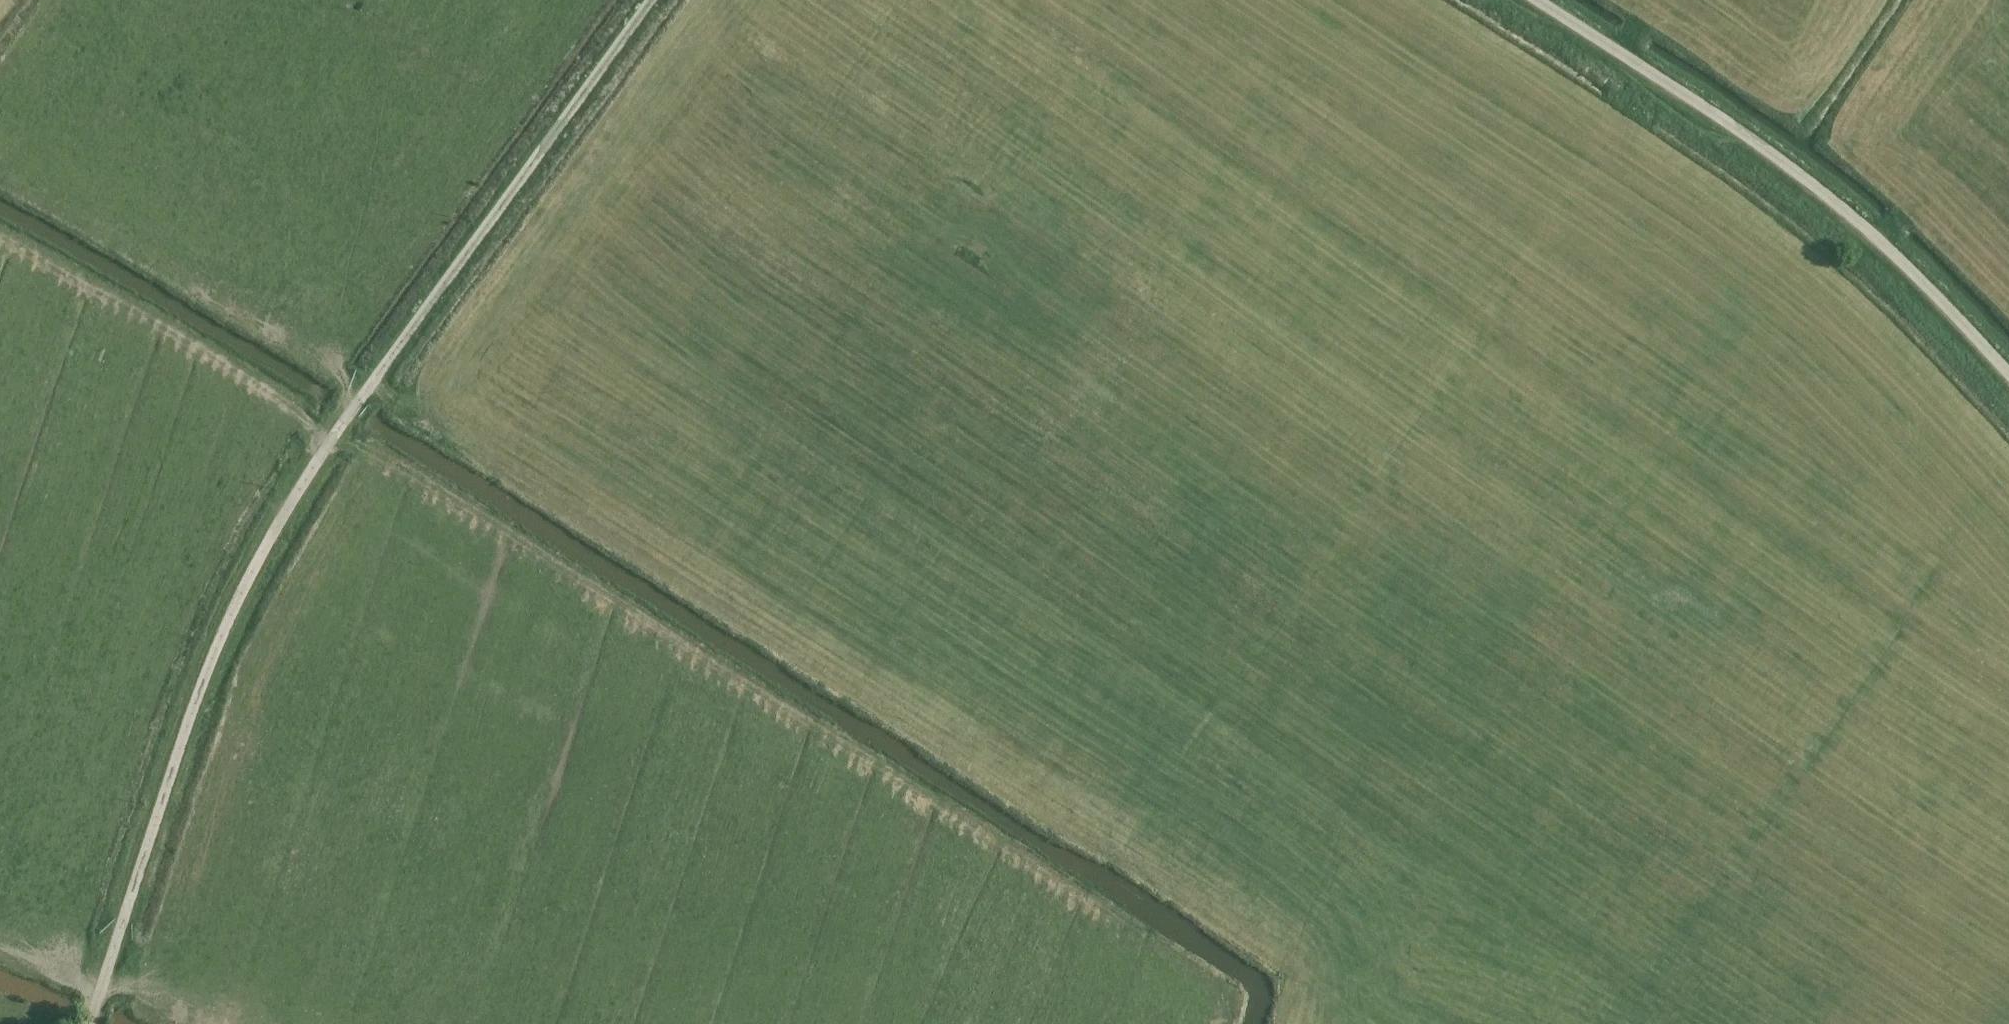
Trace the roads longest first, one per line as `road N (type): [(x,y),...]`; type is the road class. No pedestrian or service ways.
road 1 (unclassified): [(1549,0),(1800,166),(2008,372)]

